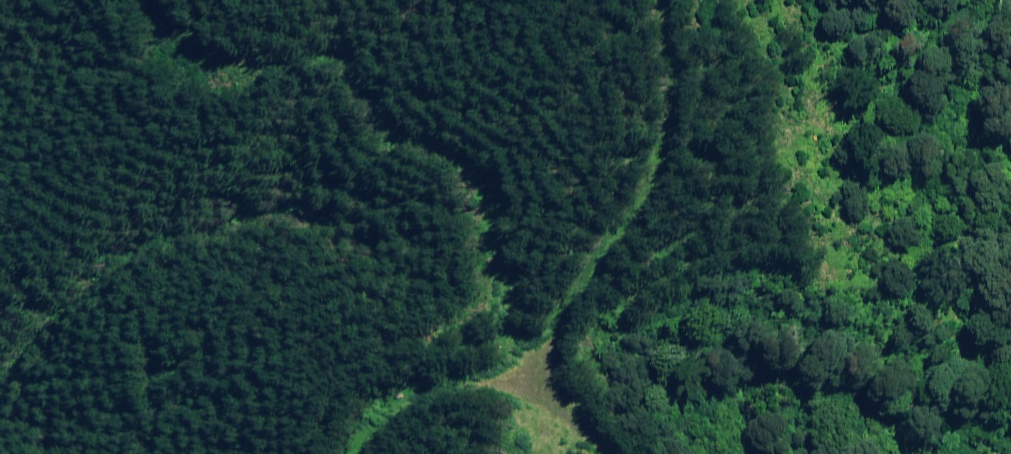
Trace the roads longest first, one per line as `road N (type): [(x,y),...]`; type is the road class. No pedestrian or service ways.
road 1 (track): [(157,0),(215,55),(254,68),(356,57),(398,125),(475,167),(493,204),(509,332),(536,380),(578,301),(652,197),(671,139),(674,79),(664,0)]
road 2 (track): [(361,453),(382,424),(409,407),(454,389),(536,380),(609,453)]

